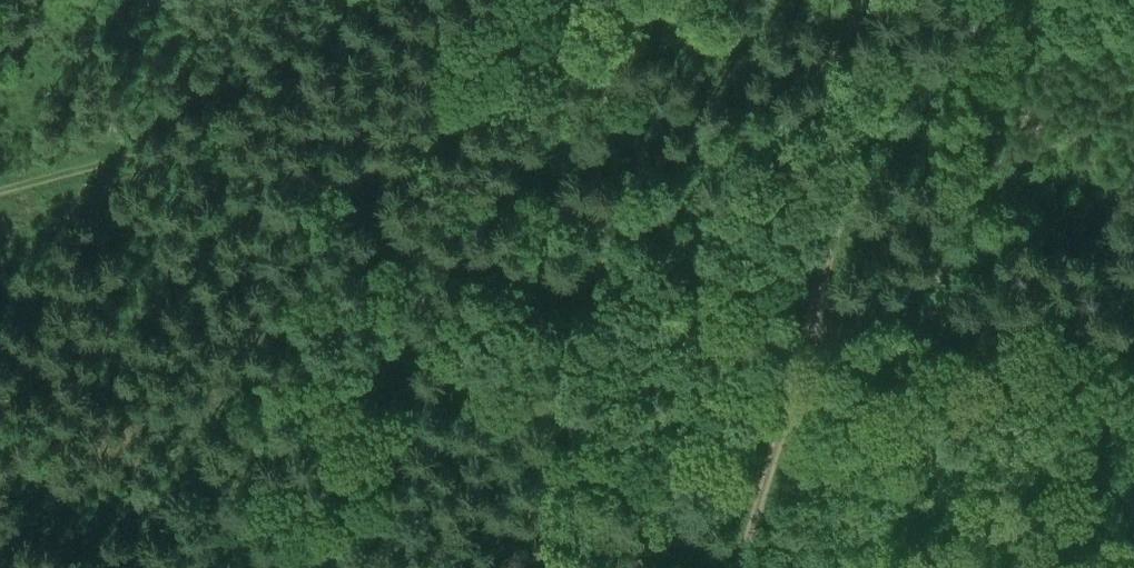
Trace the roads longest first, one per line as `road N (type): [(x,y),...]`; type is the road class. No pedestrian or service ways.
road 1 (track): [(0,196),(151,156),(214,157),(324,184),(409,248),(820,296)]
road 2 (track): [(820,296),(913,0)]
road 3 (track): [(741,567),(820,296)]

